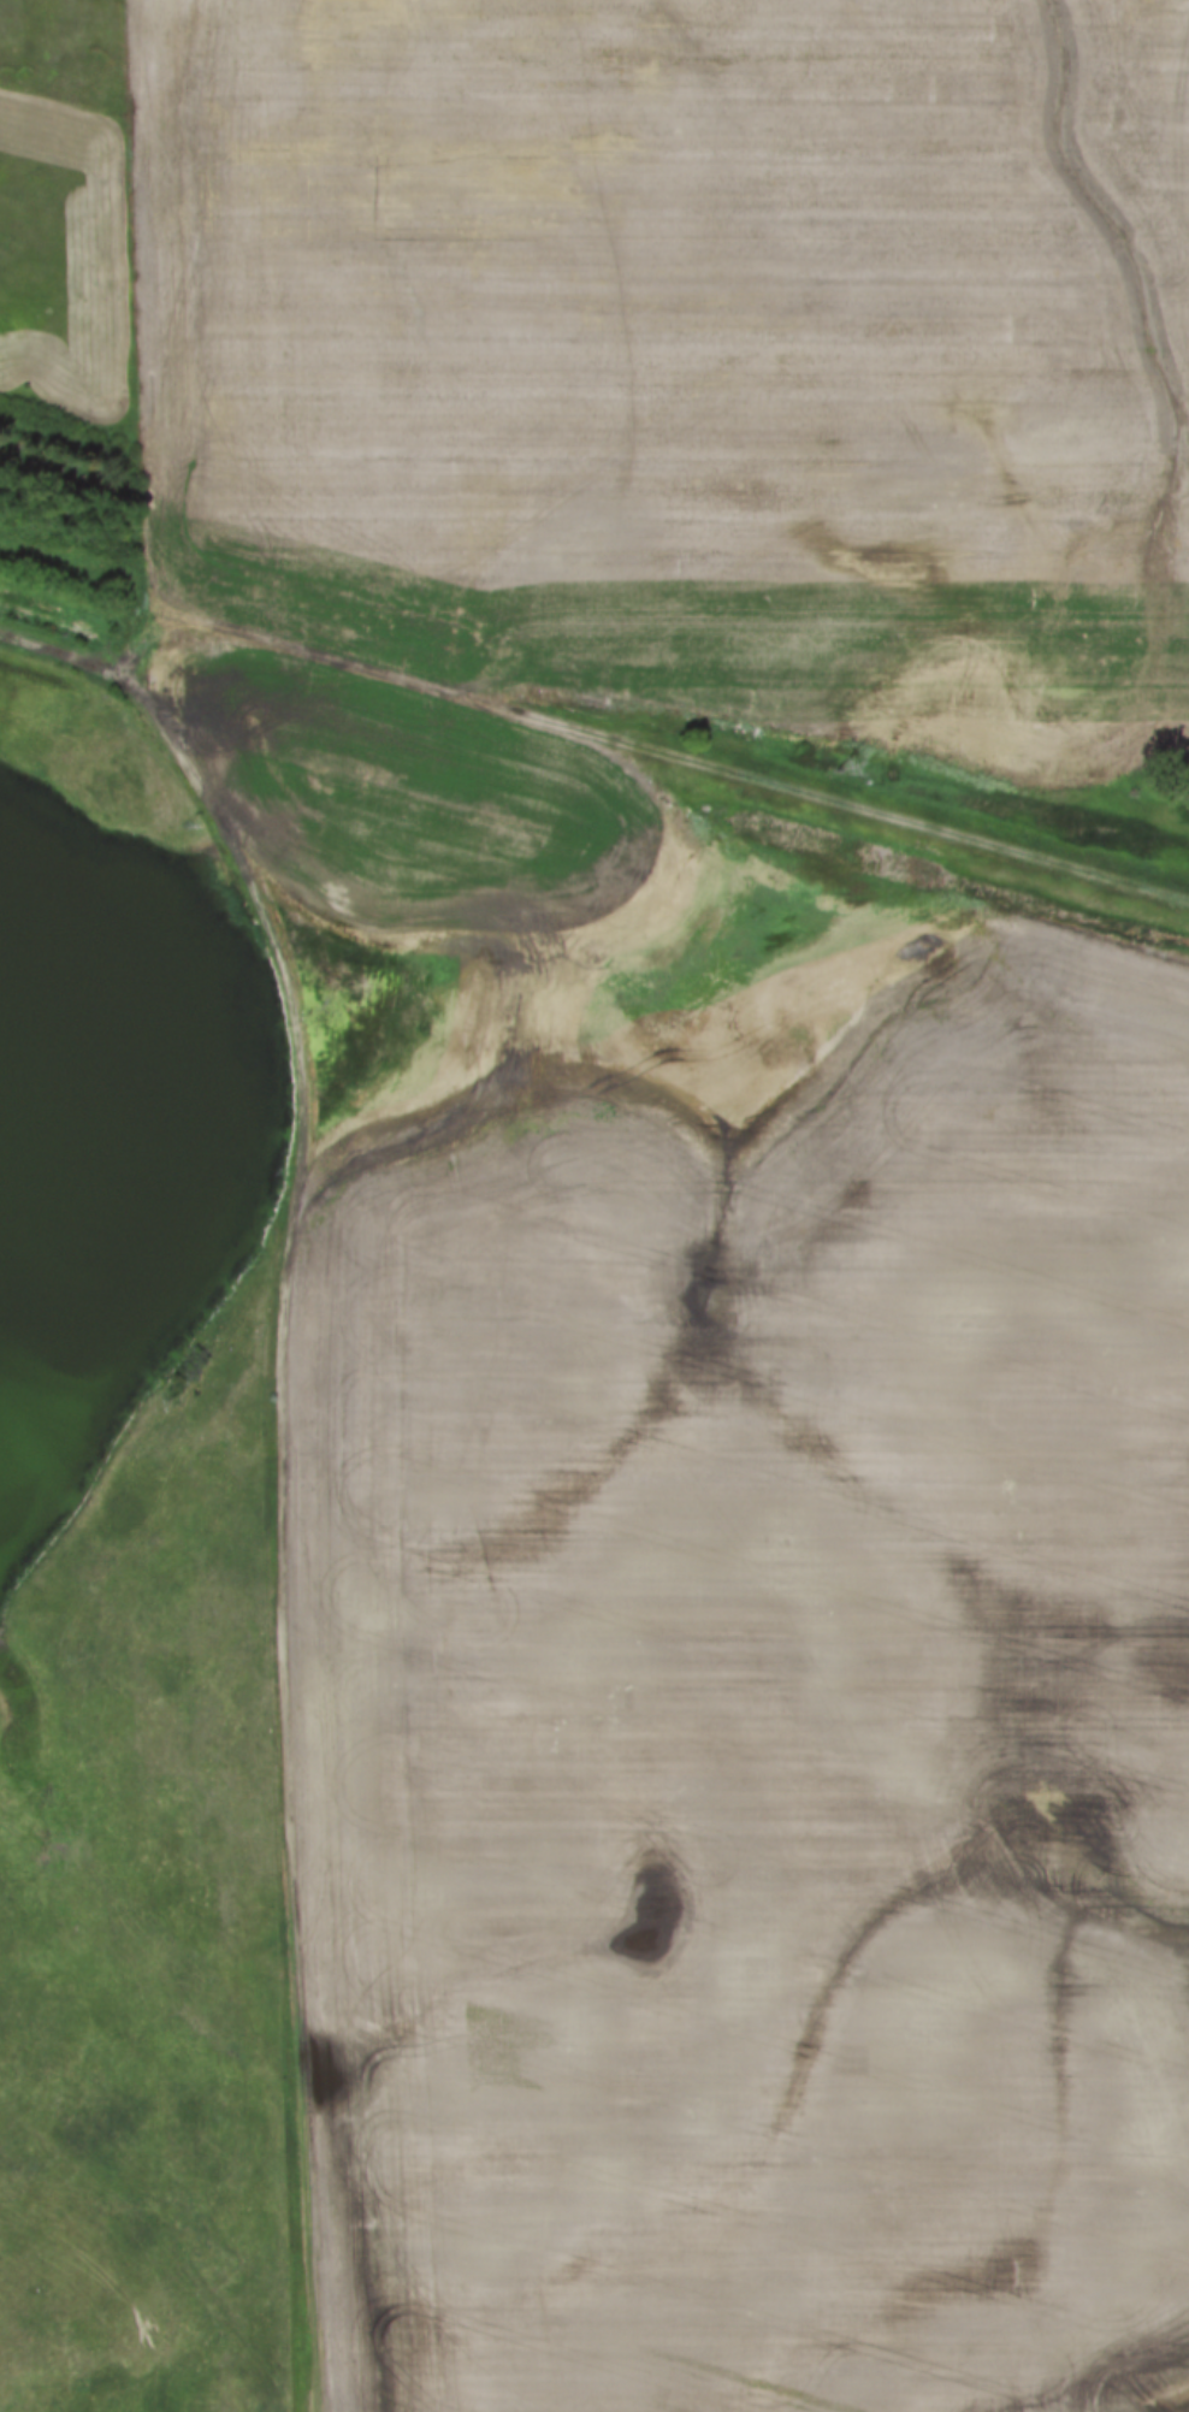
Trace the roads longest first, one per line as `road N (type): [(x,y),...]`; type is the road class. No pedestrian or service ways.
road 1 (track): [(0,635),(102,669),(147,699),(249,864),(297,1001),(308,1122),(279,1359),(279,1603),(292,1848),(314,2033),(321,2411)]

